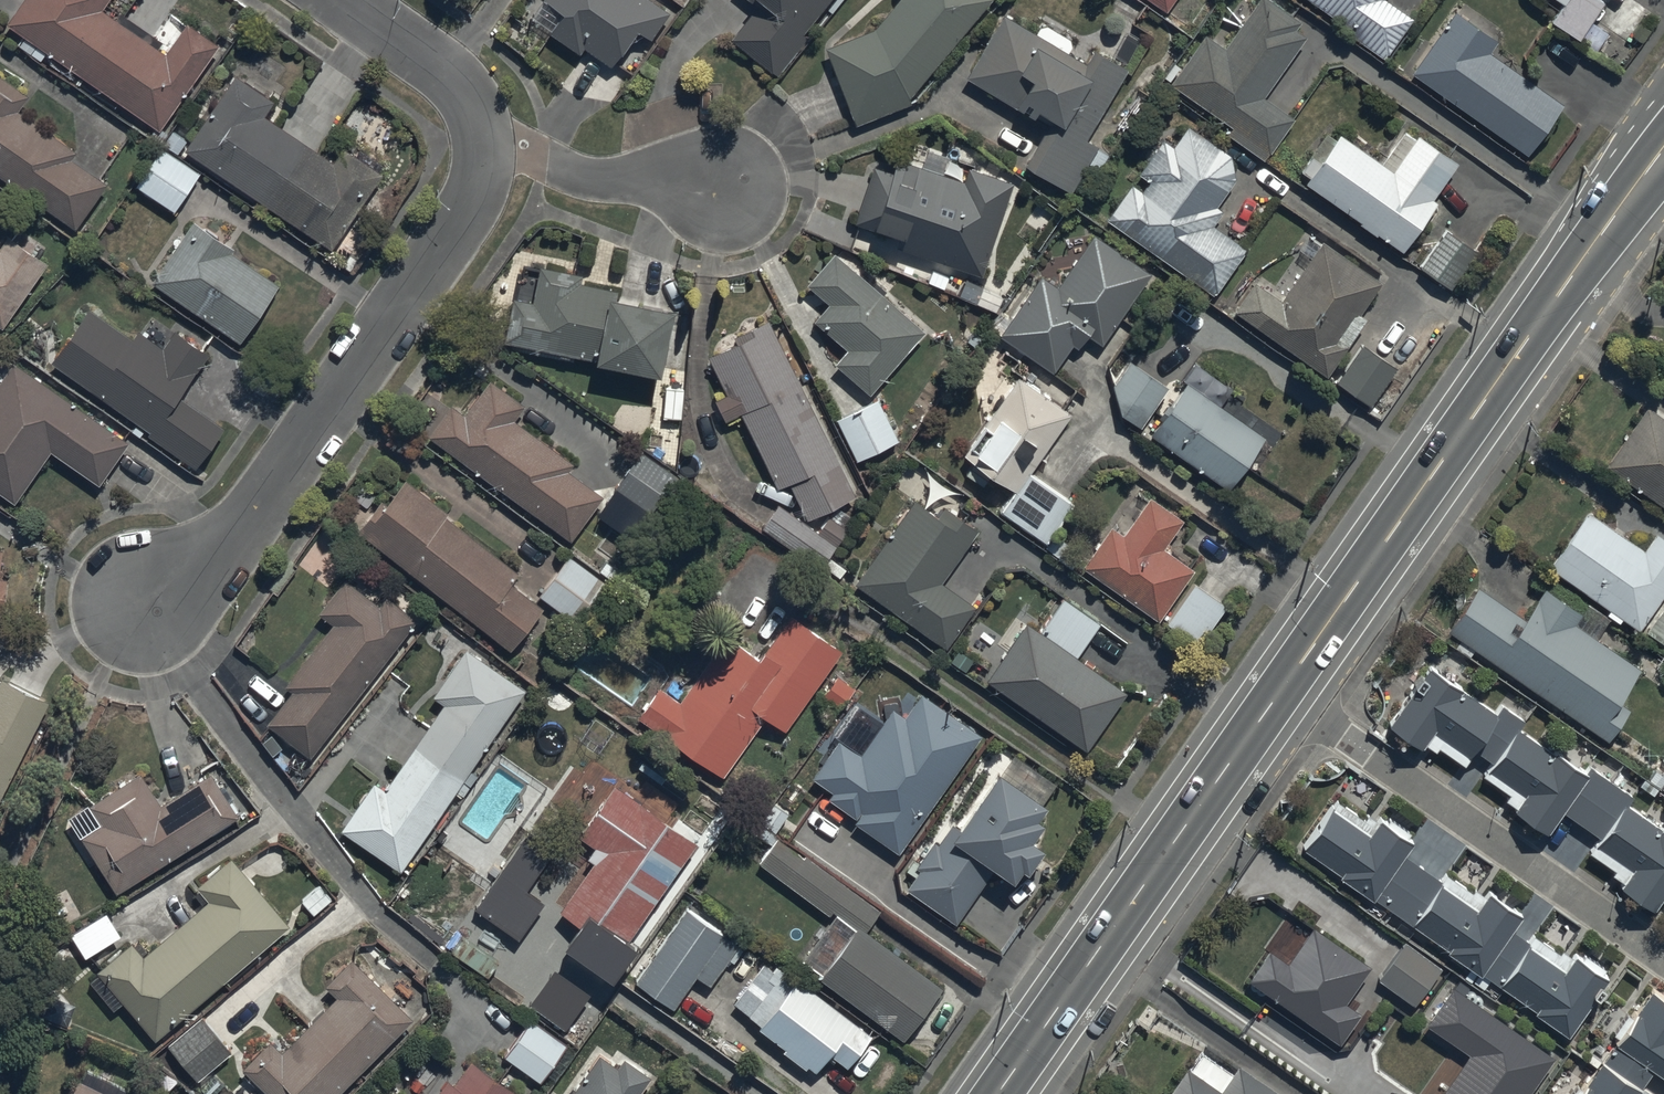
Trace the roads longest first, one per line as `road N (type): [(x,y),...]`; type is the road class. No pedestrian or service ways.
road 1 (secondary): [(1663,151),(1282,697)]
road 2 (residential): [(489,142),(482,195),(461,237),(235,539),(141,600)]
road 3 (secondary): [(1282,697),(999,1093)]
road 4 (residential): [(1282,697),(1663,959)]
road 5 (residential): [(723,188),(672,179),(585,179),(489,142)]
road 6 (residential): [(333,0),(443,79),(489,142)]

